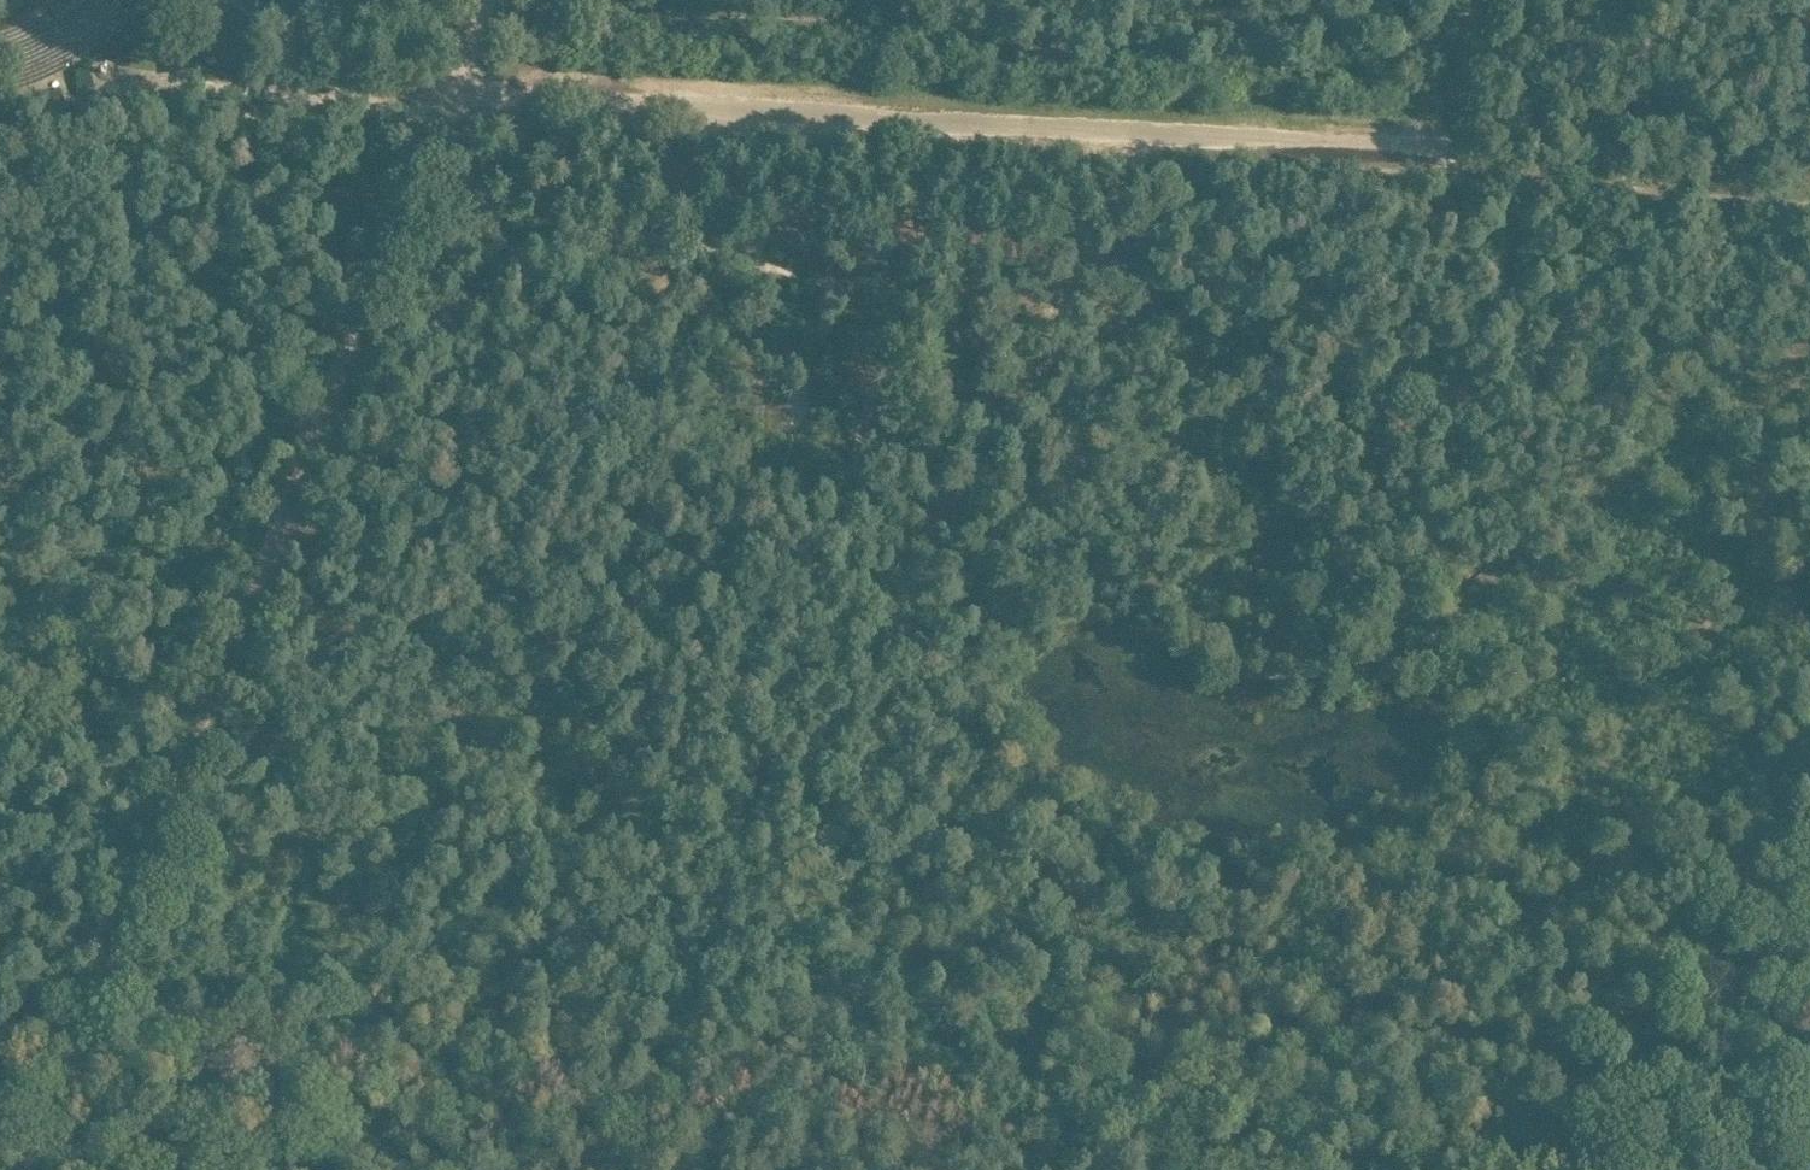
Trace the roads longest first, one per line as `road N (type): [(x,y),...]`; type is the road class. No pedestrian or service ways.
road 1 (track): [(0,903),(134,917),(292,474),(454,82)]
road 2 (unclassified): [(0,134),(23,132),(131,84),(377,95),(454,82),(484,0)]
road 3 (track): [(134,917),(56,1169)]
road 4 (track): [(1621,177),(1809,195)]

